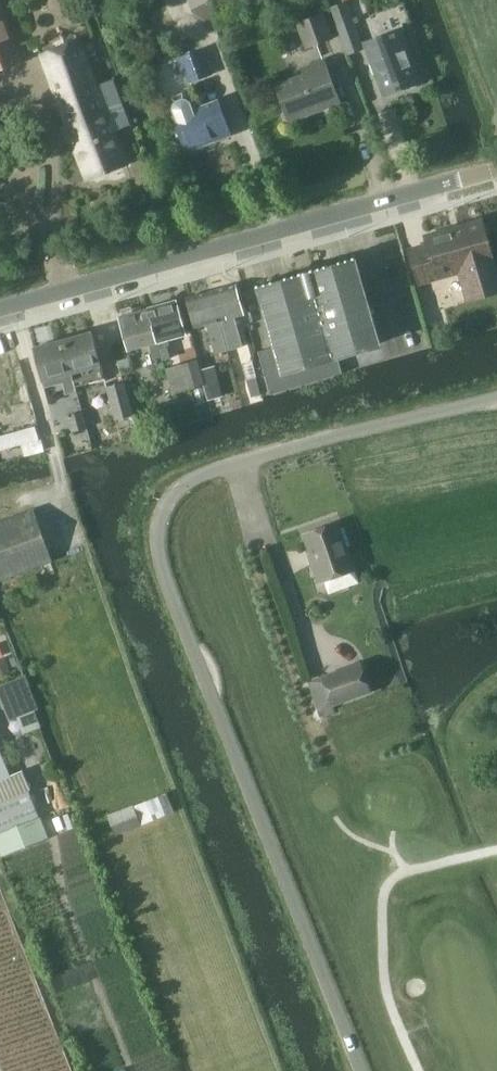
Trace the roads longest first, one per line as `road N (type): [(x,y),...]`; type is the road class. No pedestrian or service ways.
road 1 (residential): [(361,1070),(164,574),(159,534),(172,502),(198,475),(496,396)]
road 2 (tertiary): [(0,313),(496,173)]
road 3 (track): [(58,835),(63,900),(133,1070)]

